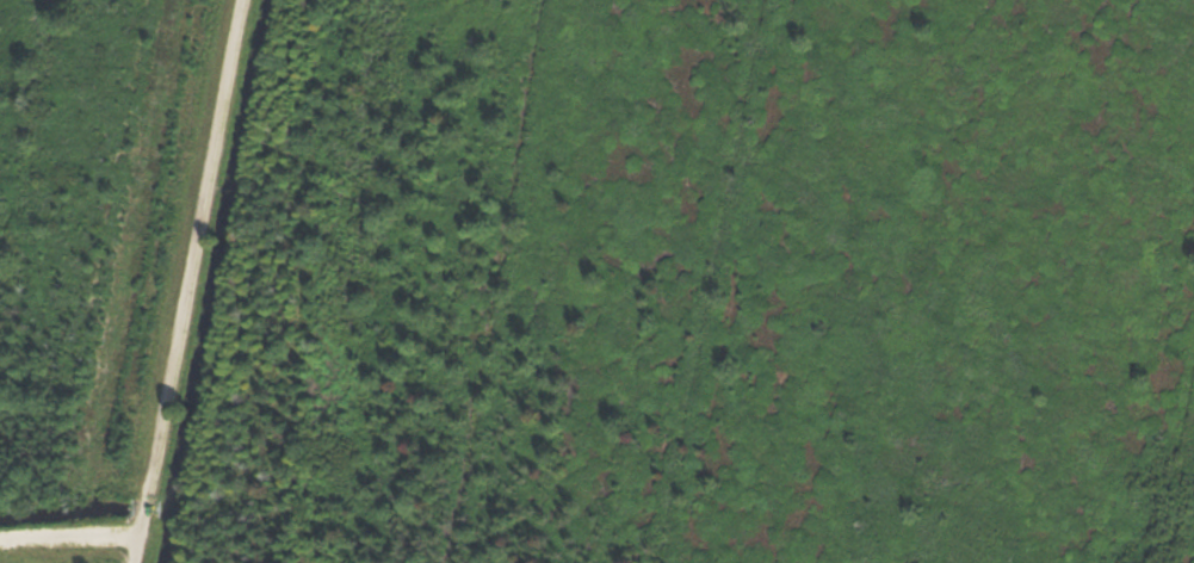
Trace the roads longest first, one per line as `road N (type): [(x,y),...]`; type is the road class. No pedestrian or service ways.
road 1 (track): [(138,537),(239,0)]
road 2 (track): [(0,541),(138,537)]

